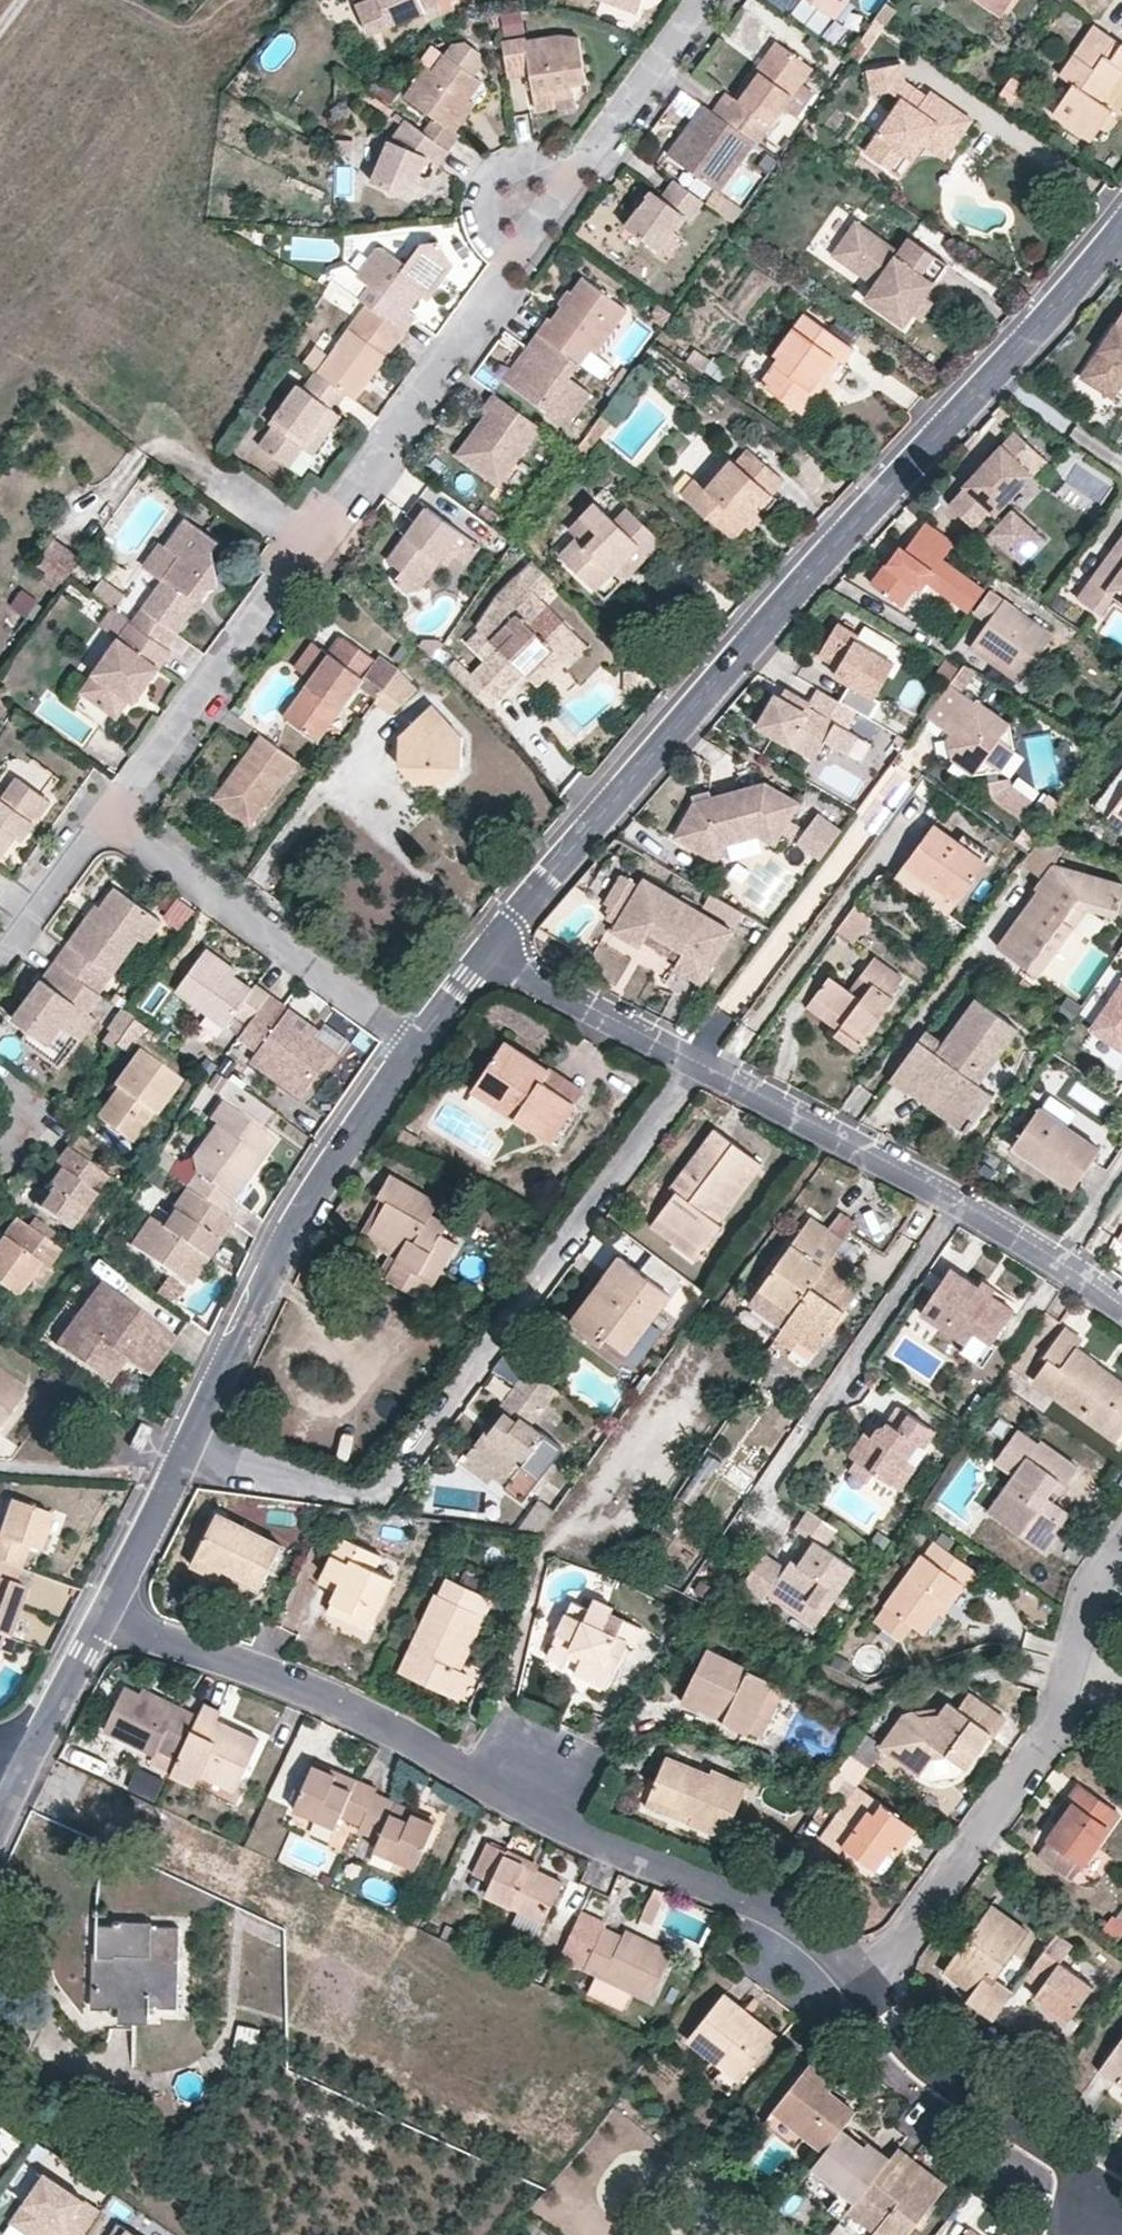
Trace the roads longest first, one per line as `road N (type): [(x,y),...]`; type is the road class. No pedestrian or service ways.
road 1 (residential): [(489,948),(734,658),(1111,240)]
road 2 (residential): [(868,1985),(809,1932),(754,1900),(570,1827),(319,1692),(249,1664),(99,1624)]
road 3 (track): [(702,1063),(375,1495),(180,1457)]
road 4 (residential): [(489,948),(962,1199),(1121,1304)]
road 5 (residential): [(113,812),(136,792),(525,257)]
road 6 (residential): [(99,1624),(279,1250),(420,1034)]
road 7 (residential): [(868,1985),(1047,1741),(1093,1587),(1121,1547)]
road 8 (residential): [(113,812),(420,1034)]
road 9 (residential): [(1104,2216),(1066,2161),(919,2062),(868,1985)]
road 10 (residential): [(584,177),(713,0)]
road 11 (residential): [(0,951),(78,843),(113,812)]
road 12 (residential): [(584,177),(530,165),(499,182),(495,221),(505,243),(525,257)]
road 13 (residential): [(14,1769),(99,1624)]

